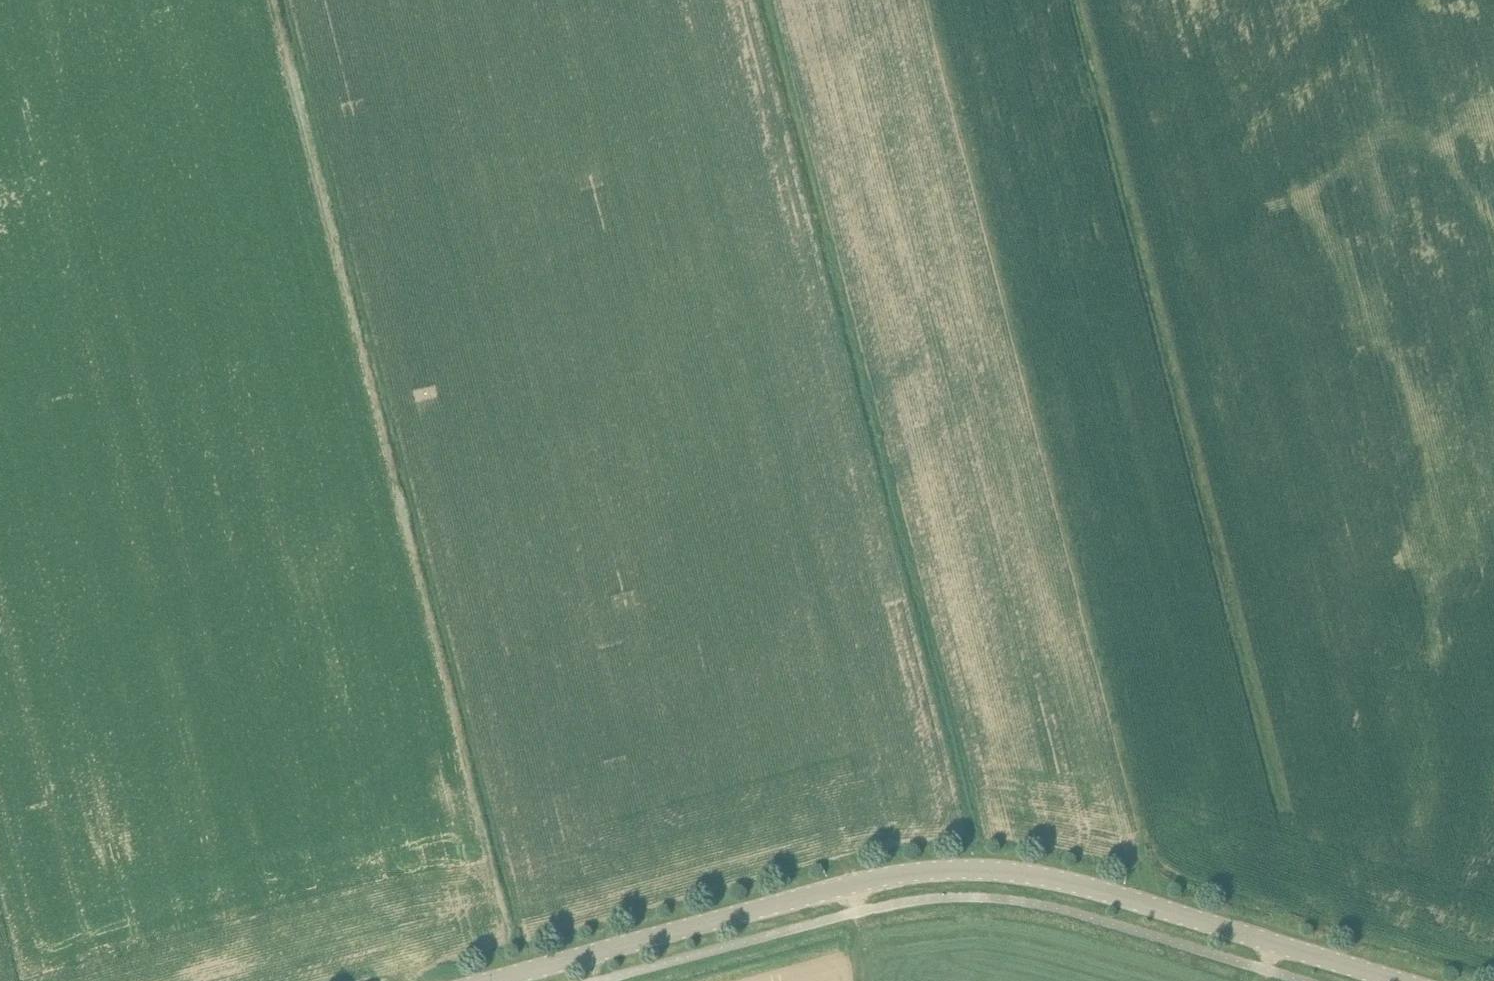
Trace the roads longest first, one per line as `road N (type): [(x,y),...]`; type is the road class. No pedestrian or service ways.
road 1 (tertiary): [(1401,980),(1087,885),(936,870),(867,880),(491,980)]

